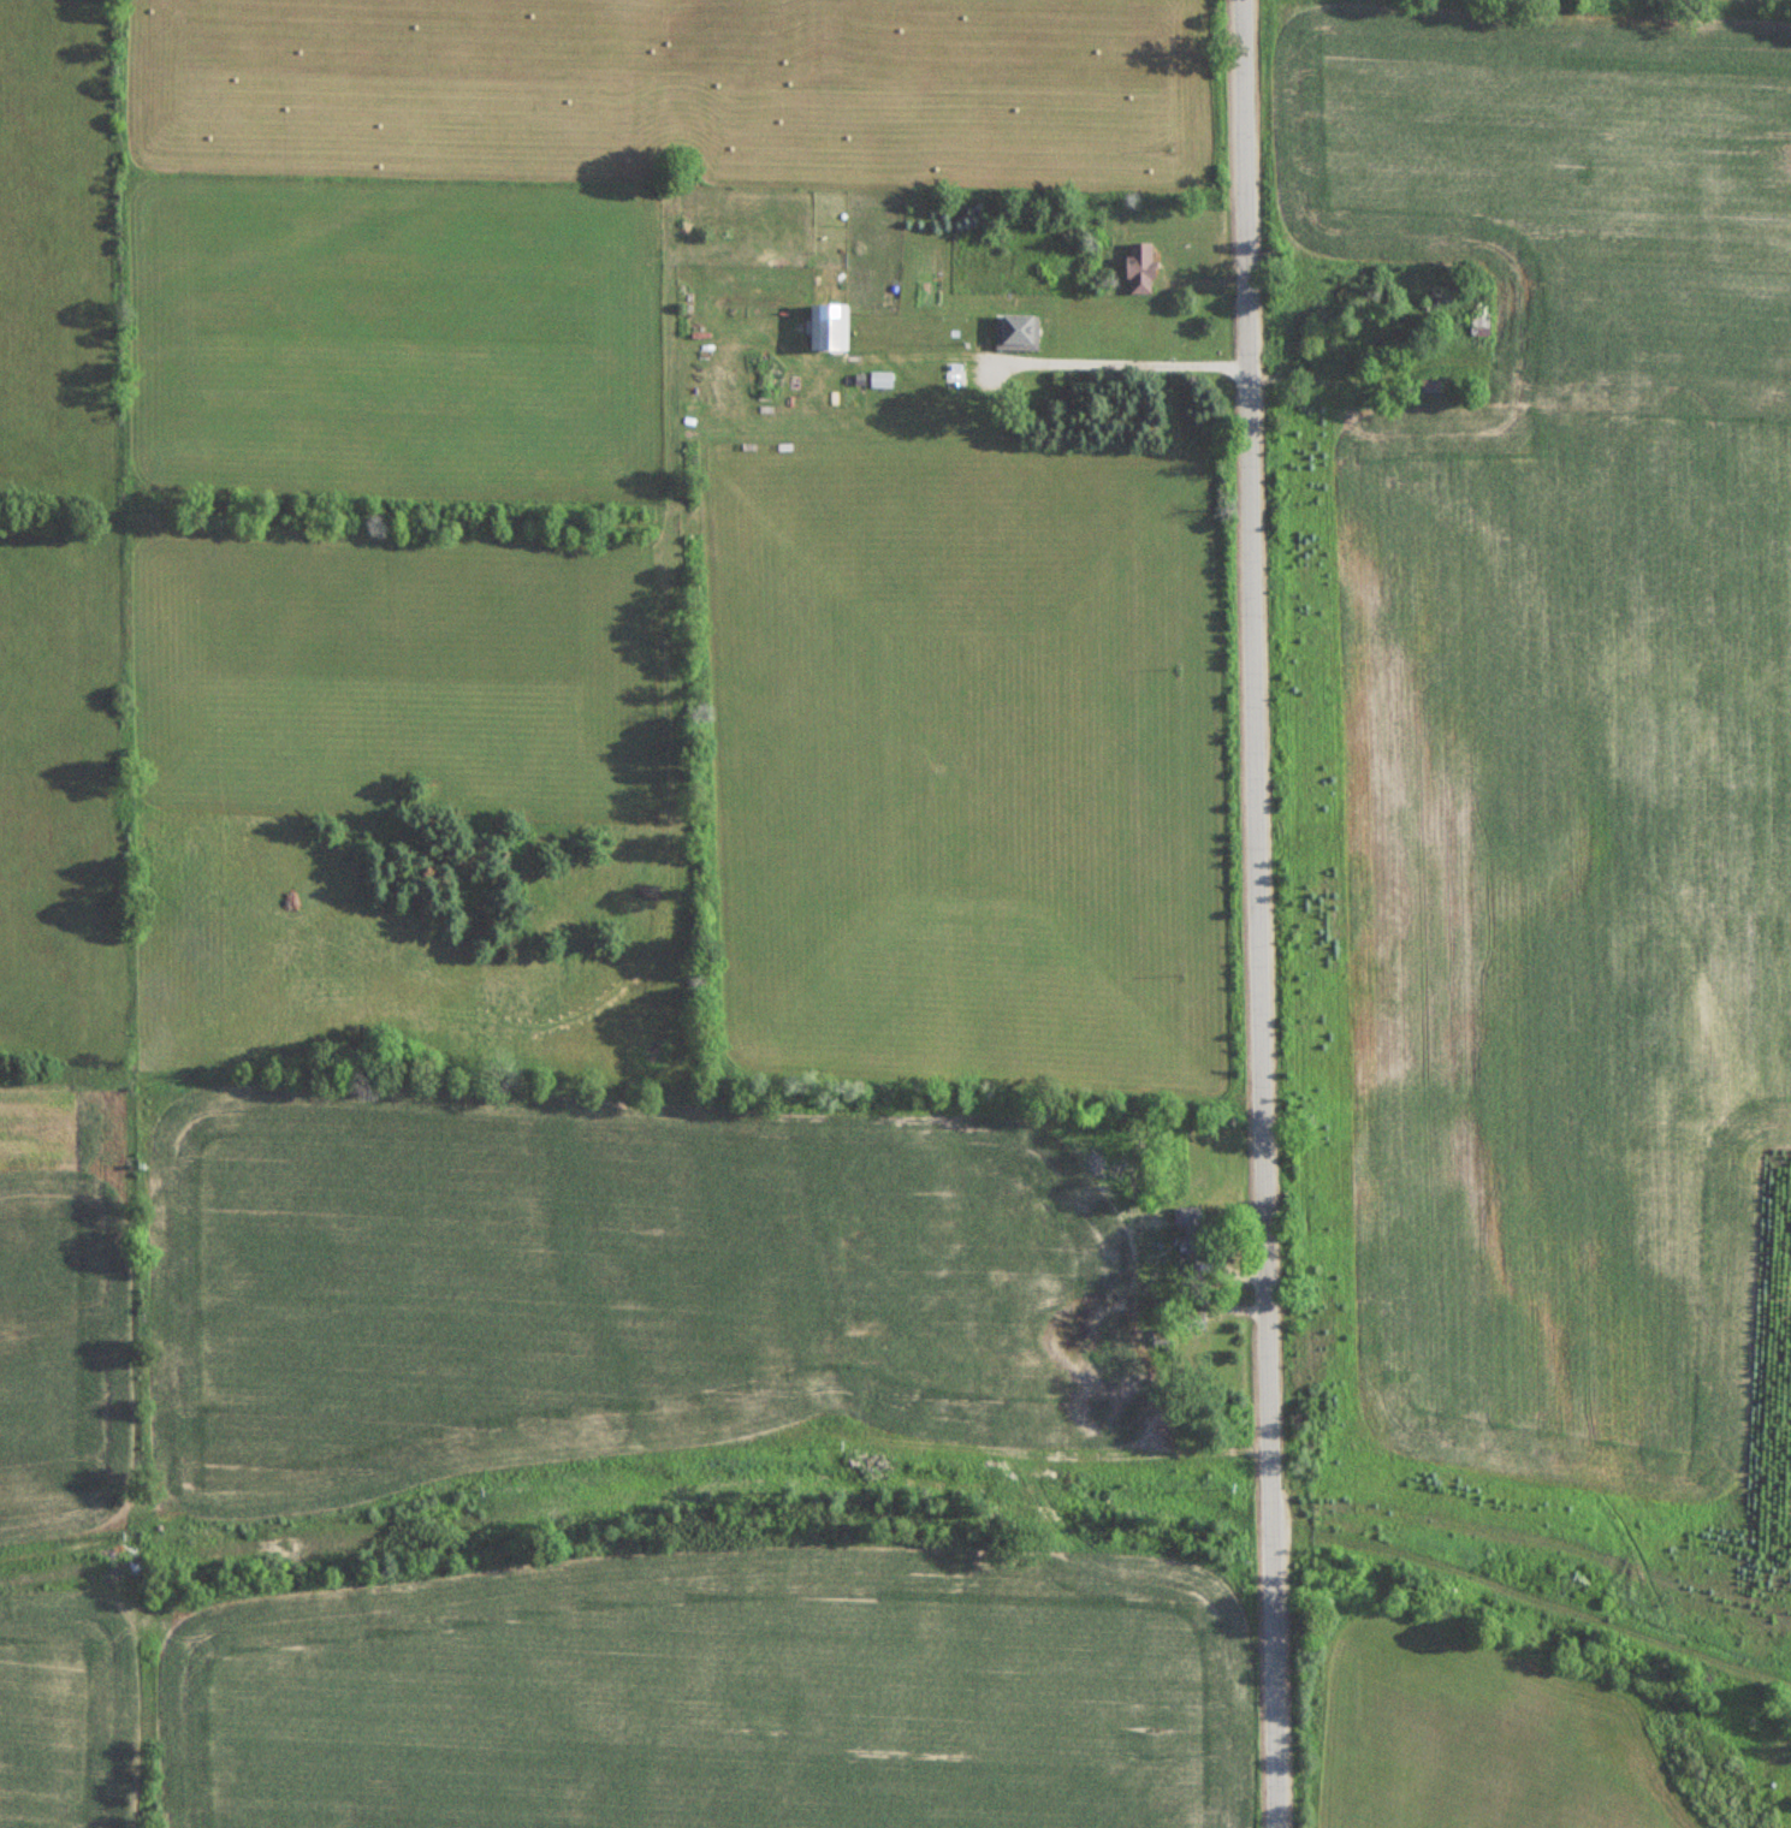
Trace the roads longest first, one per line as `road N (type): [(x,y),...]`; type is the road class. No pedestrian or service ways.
road 1 (residential): [(1274,1827),(1242,0)]

